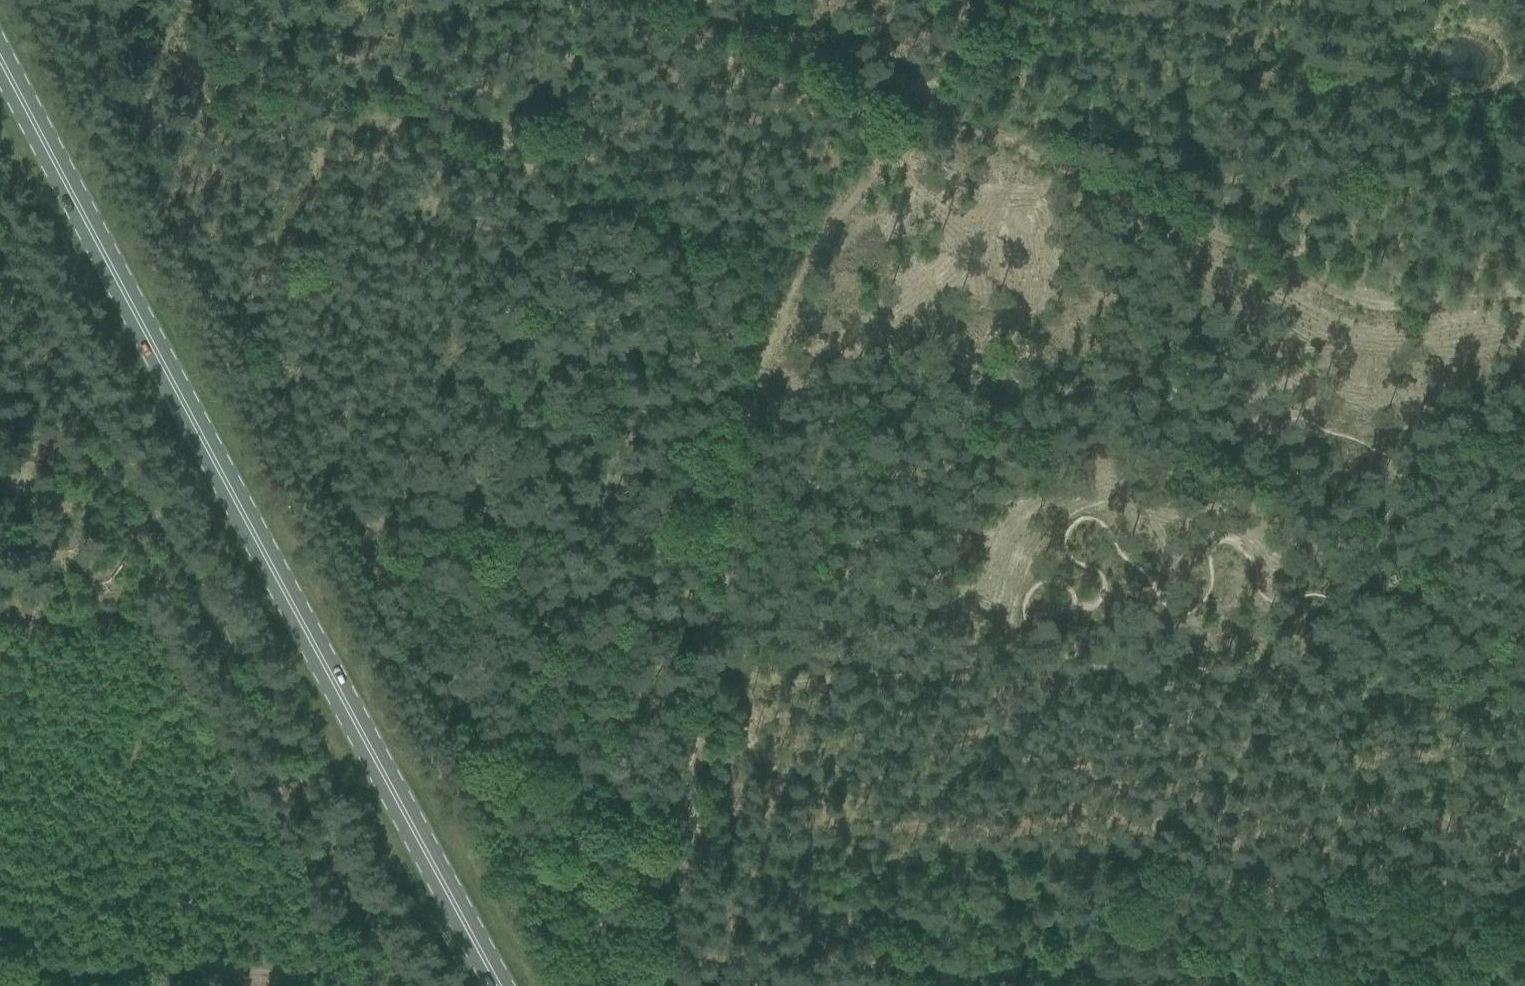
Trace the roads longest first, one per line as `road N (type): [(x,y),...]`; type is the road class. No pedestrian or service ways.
road 1 (primary): [(498,985),(0,48)]
road 2 (track): [(1524,276),(1477,285),(1429,282),(1307,247),(1356,86),(1373,69),(1424,57),(1437,34),(1466,24),(1493,33),(1511,0)]

